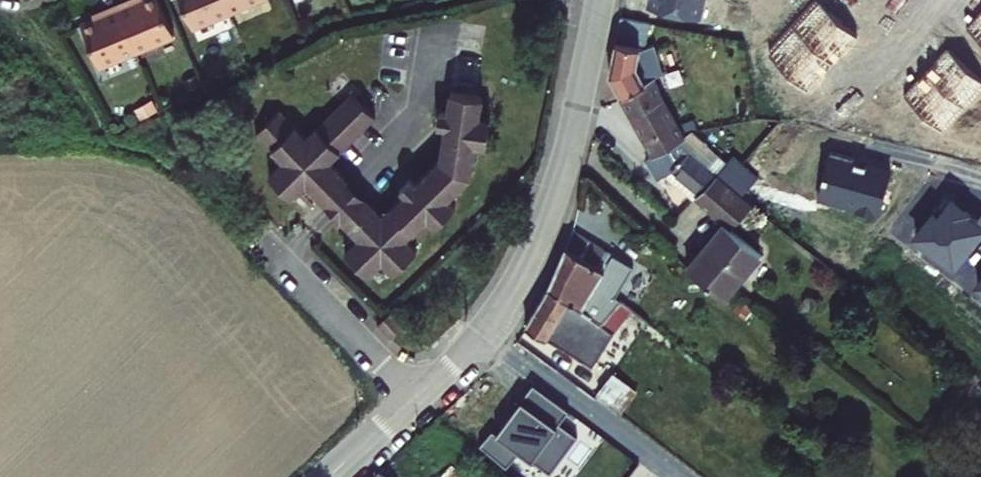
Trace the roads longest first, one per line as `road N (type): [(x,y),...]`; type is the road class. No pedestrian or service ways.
road 1 (residential): [(601,0),(564,163),(518,280),(467,346),(330,476)]
road 2 (residential): [(841,100),(950,0)]

